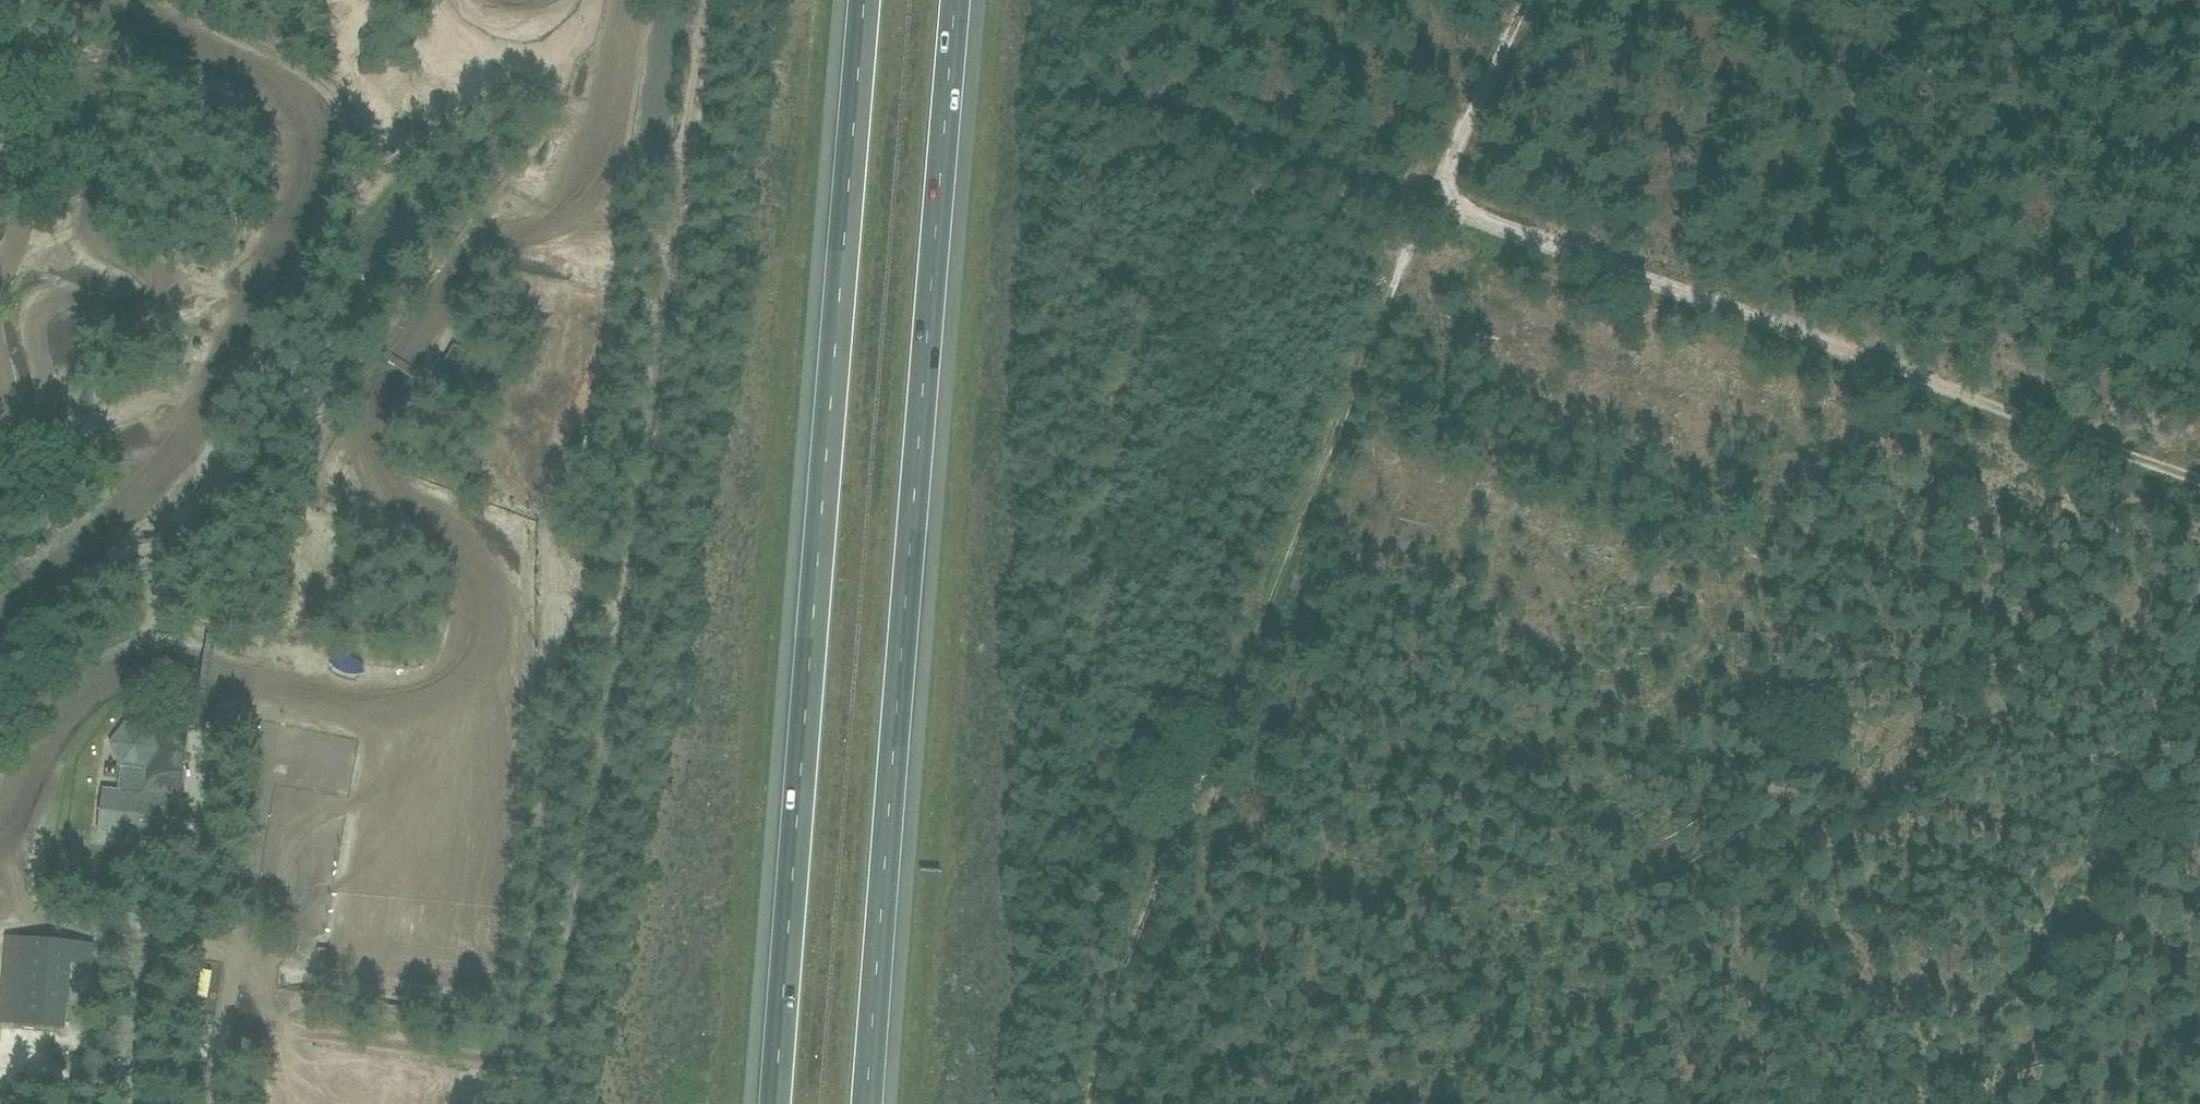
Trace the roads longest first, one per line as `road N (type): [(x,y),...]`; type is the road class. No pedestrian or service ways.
road 1 (track): [(1500,0),(1414,181),(1126,947),(1086,1077),(1087,1103)]
road 2 (track): [(542,1103),(642,506),(705,0)]
road 3 (motorway): [(865,0),(770,1103)]
road 4 (motorway): [(862,1103),(952,0)]
road 5 (track): [(1414,181),(2199,471)]
road 6 (track): [(234,964),(245,878),(230,854),(185,838),(201,722)]

